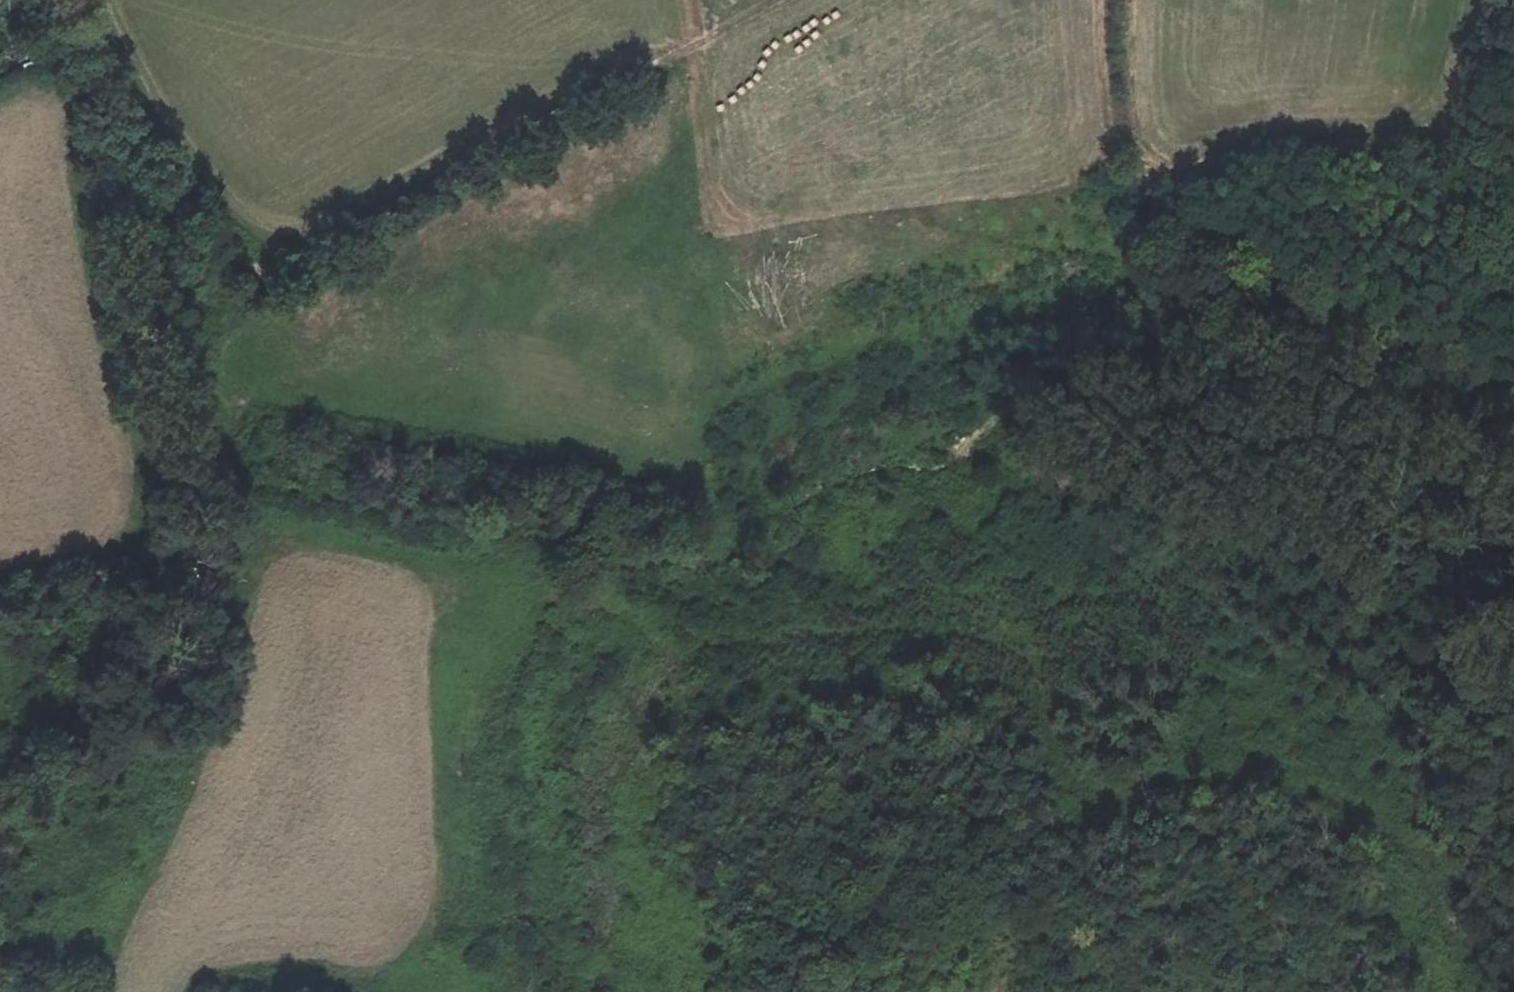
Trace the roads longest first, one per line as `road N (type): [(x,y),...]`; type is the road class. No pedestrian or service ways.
road 1 (track): [(775,0),(313,258),(266,273),(227,246),(153,150),(120,94),(90,0)]
road 2 (track): [(239,505),(234,423),(244,370),(279,347),(284,324),(264,289),(266,273)]

